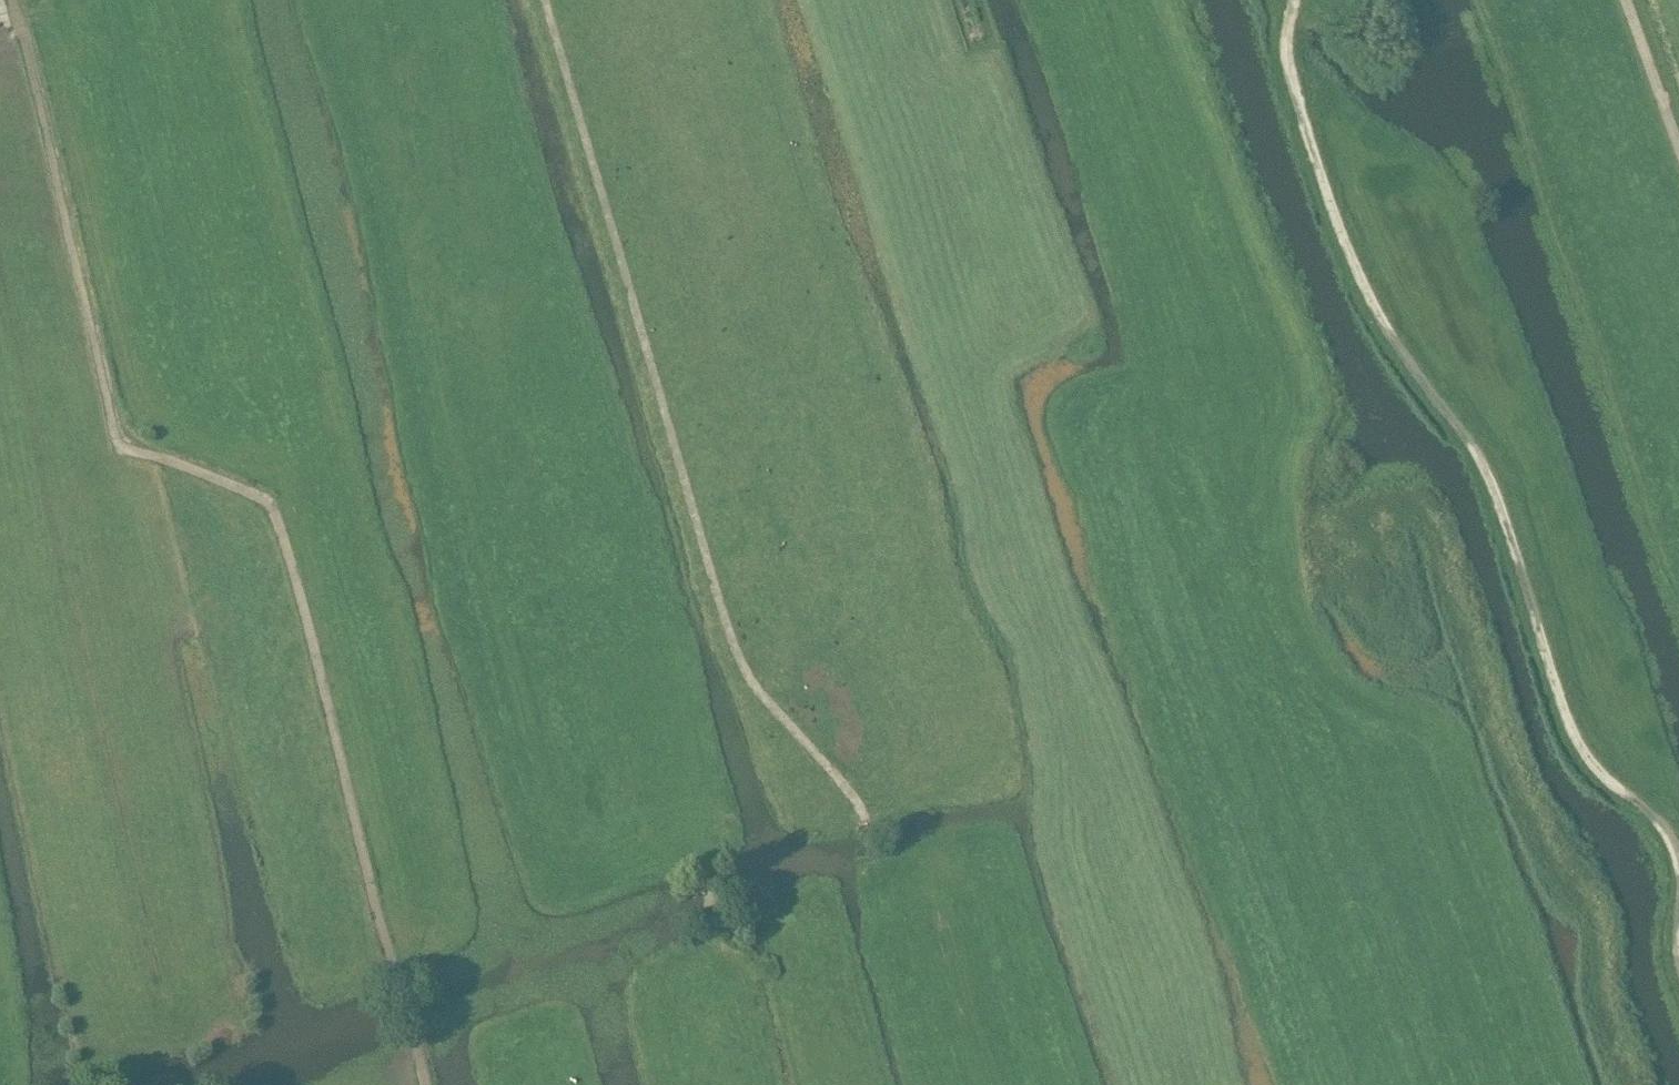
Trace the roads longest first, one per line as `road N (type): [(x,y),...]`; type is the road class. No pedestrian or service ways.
road 1 (track): [(426,1084),(273,509),(117,440),(18,13)]
road 2 (track): [(888,902),(852,796),(748,680),(545,0)]
road 3 (track): [(1678,147),(1625,0)]

